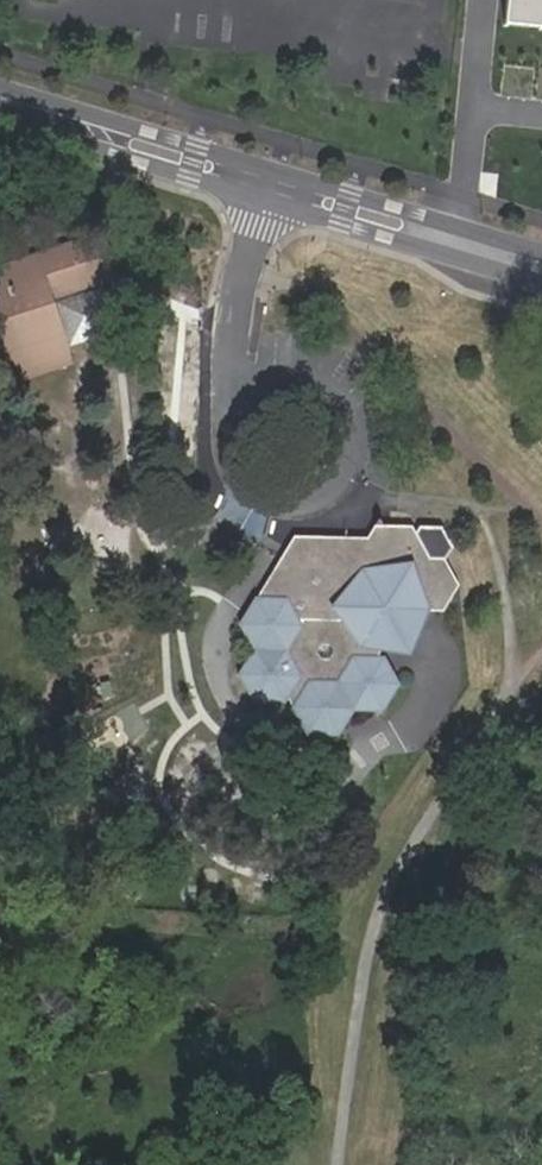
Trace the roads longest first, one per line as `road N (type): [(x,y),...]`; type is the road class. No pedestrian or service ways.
road 1 (secondary): [(0,100),(541,267)]

